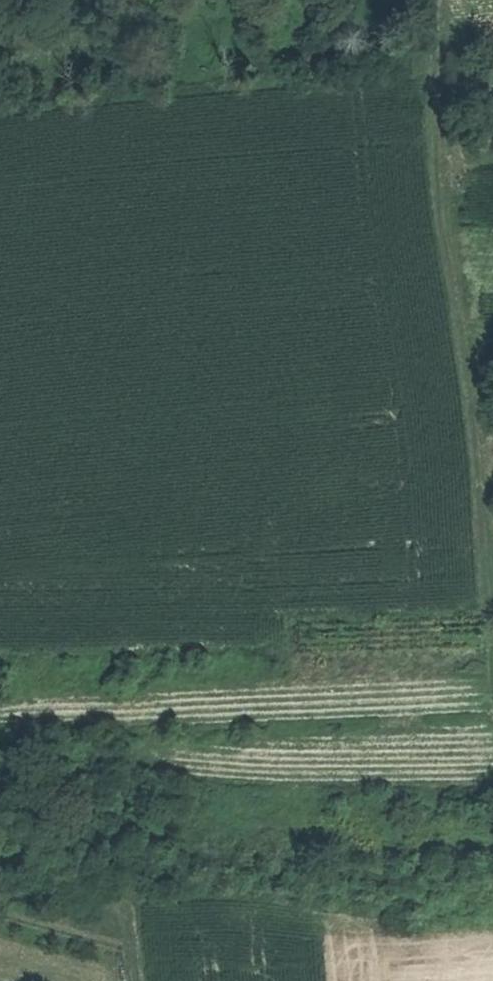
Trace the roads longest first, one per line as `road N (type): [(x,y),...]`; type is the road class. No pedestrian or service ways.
road 1 (track): [(439,0),(444,238),(472,358),(492,658)]

